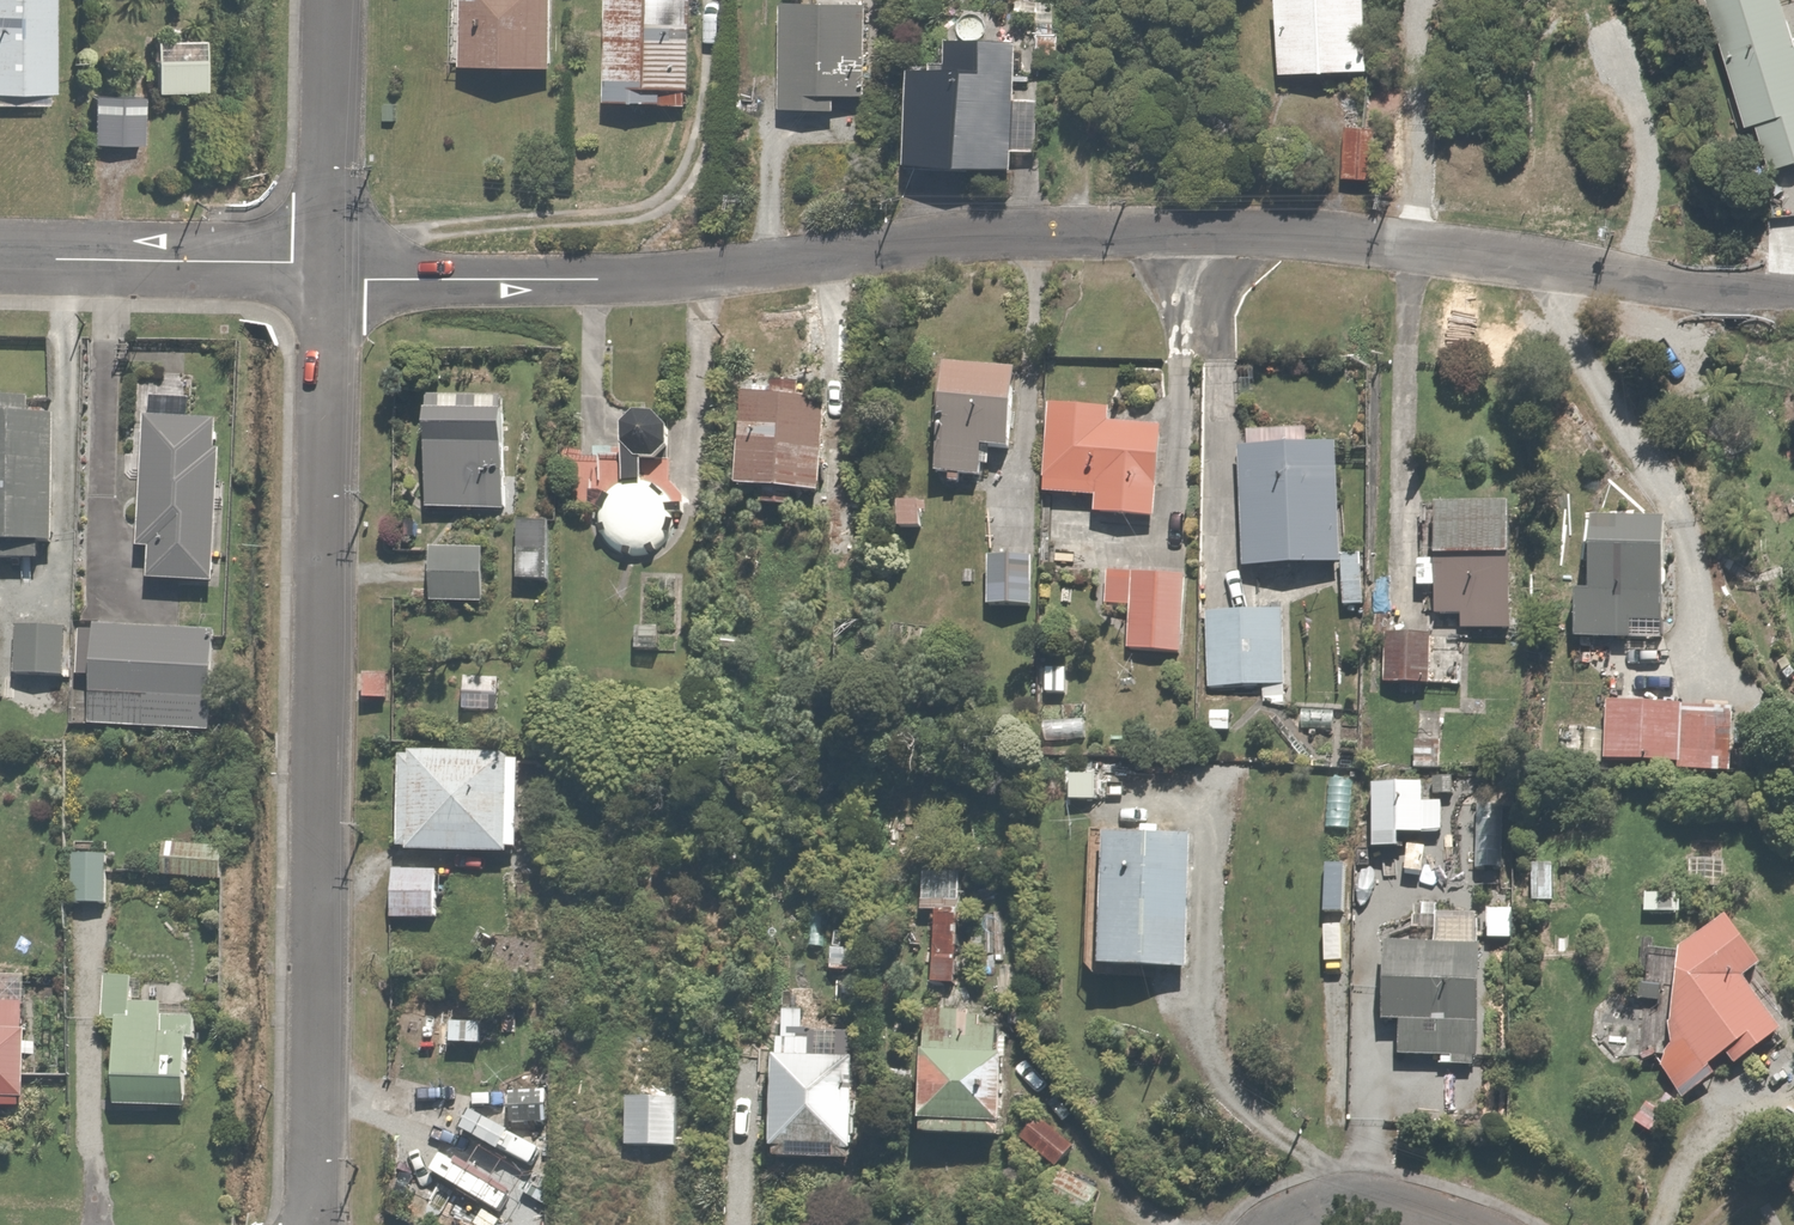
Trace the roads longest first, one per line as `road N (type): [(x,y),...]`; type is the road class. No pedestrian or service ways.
road 1 (residential): [(334,272),(368,281),(592,281),(732,270),(988,231),(1136,229),(1458,249),(1719,292),(1793,295)]
road 2 (residential): [(315,1224),(334,272)]
road 3 (residential): [(0,260),(294,264),(334,272)]
road 4 (residential): [(334,272),(339,0)]
road 5 (residential): [(1461,1224),(1404,1206),(1337,1204),(1277,1224)]

